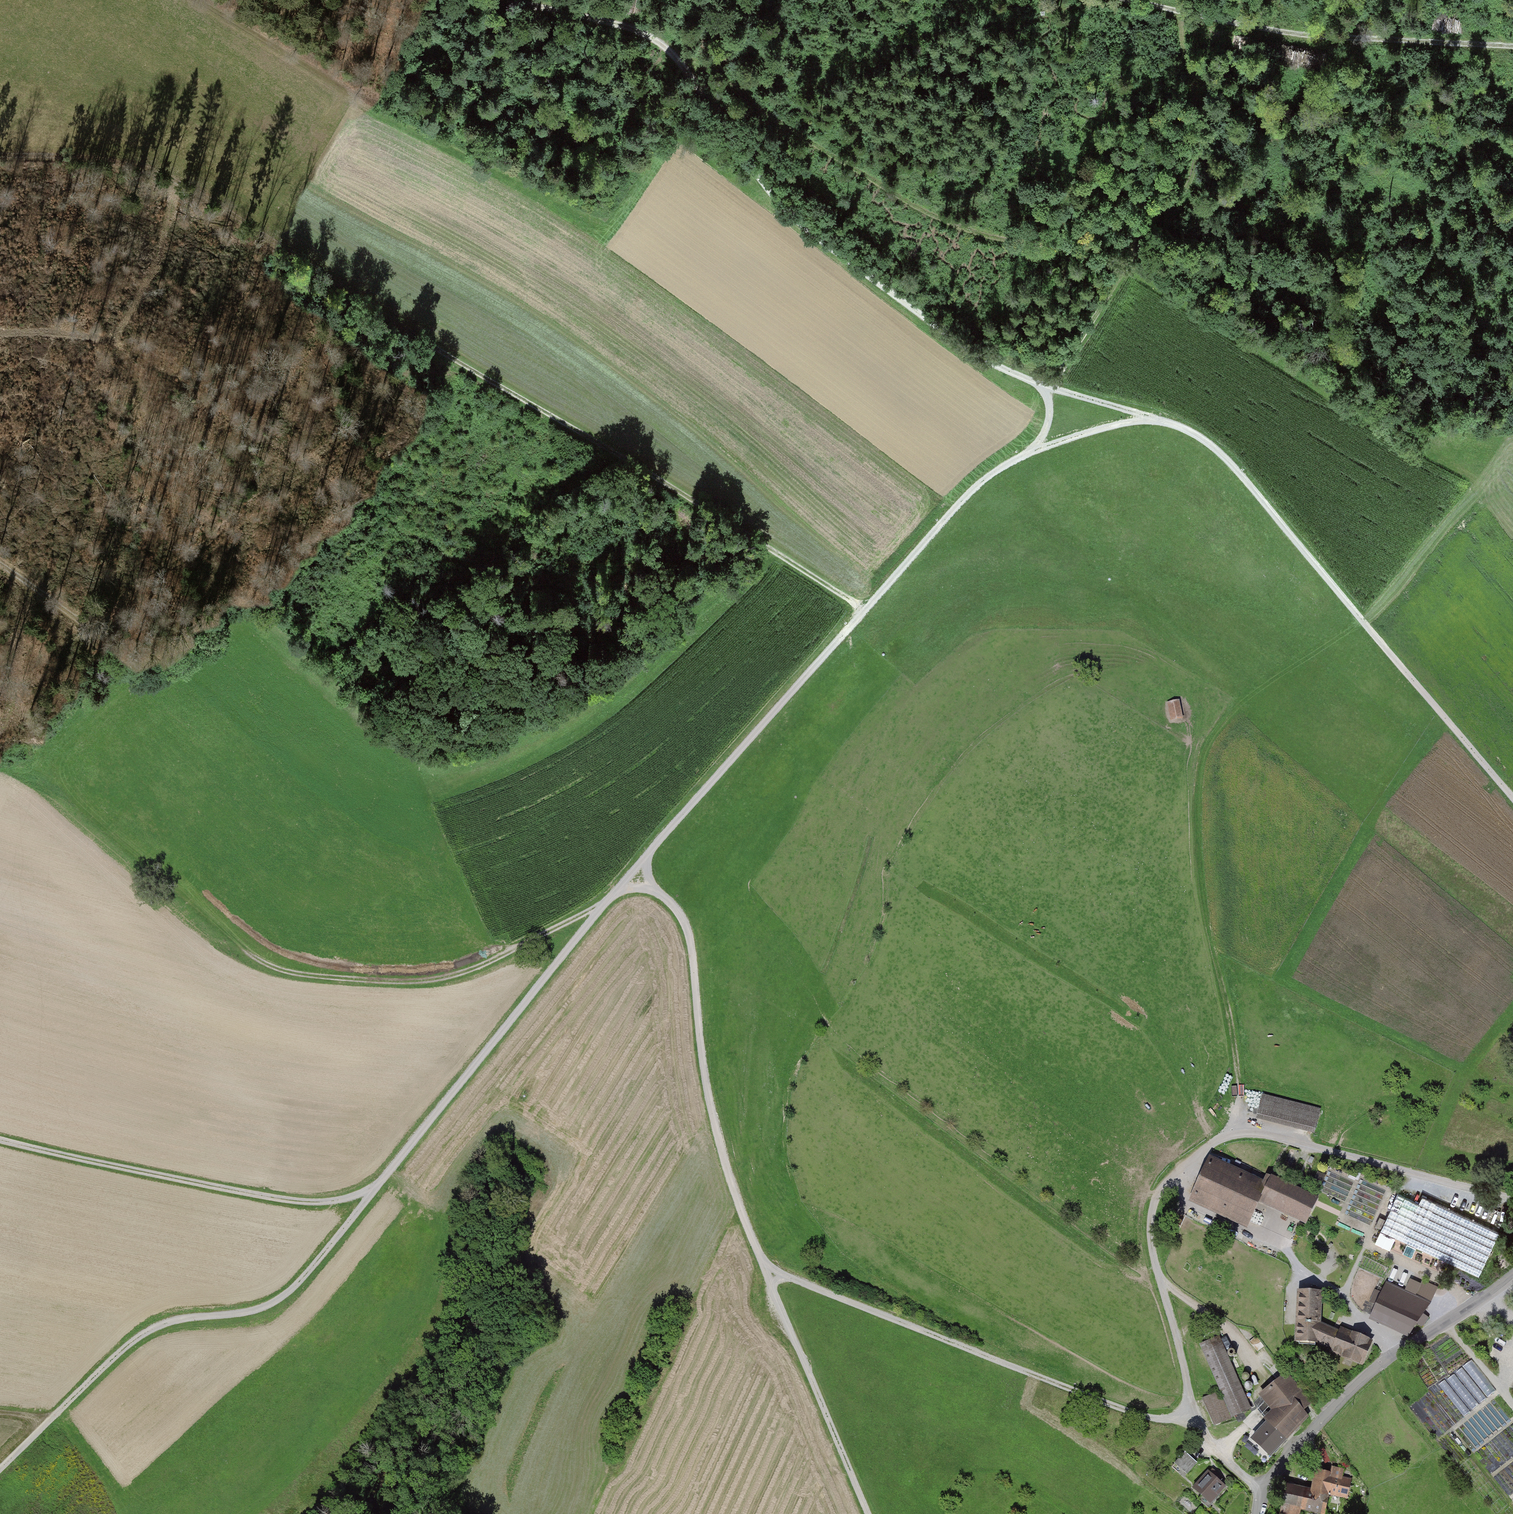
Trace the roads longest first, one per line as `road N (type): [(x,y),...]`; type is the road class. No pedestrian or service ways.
road 1 (track): [(867,1513),(724,1160),(689,935),(649,882),(646,855),(974,485),(1032,448)]
road 2 (track): [(0,151),(157,163),(866,609)]
road 3 (track): [(1147,415),(1040,385),(962,347),(779,199),(678,55),(633,28),(516,0)]
road 4 (track): [(1051,388),(1142,231),(1194,178),(1200,141),(1179,13),(1338,40),(1512,46)]
road 5 (track): [(1512,1200),(1258,1129),(1191,1155),(1161,1187),(1151,1238),(1189,1415),(1264,1493)]
road 6 (track): [(1147,415),(1210,440),(1512,797)]
road 7 (track): [(678,55),(949,227),(1012,246),(1082,248),(1142,231)]
road 8 (track): [(378,1184),(278,1301),(155,1326),(0,1468)]
road 9 (track): [(657,892),(621,891),(487,963),(423,980),(308,976),(278,970),(237,944)]
road 10 (track): [(772,1275),(1125,1409),(1159,1420),(1189,1415)]
road 11 (track): [(646,855),(378,1184)]
road 12 (track): [(378,1184),(315,1203),(273,1198),(0,1136)]
road 13 (unclassified): [(1257,1513),(1279,1468),(1358,1383),(1512,1274)]
road 14 (track): [(1376,637),(1512,470)]
road 15 (track): [(189,0),(352,97)]

